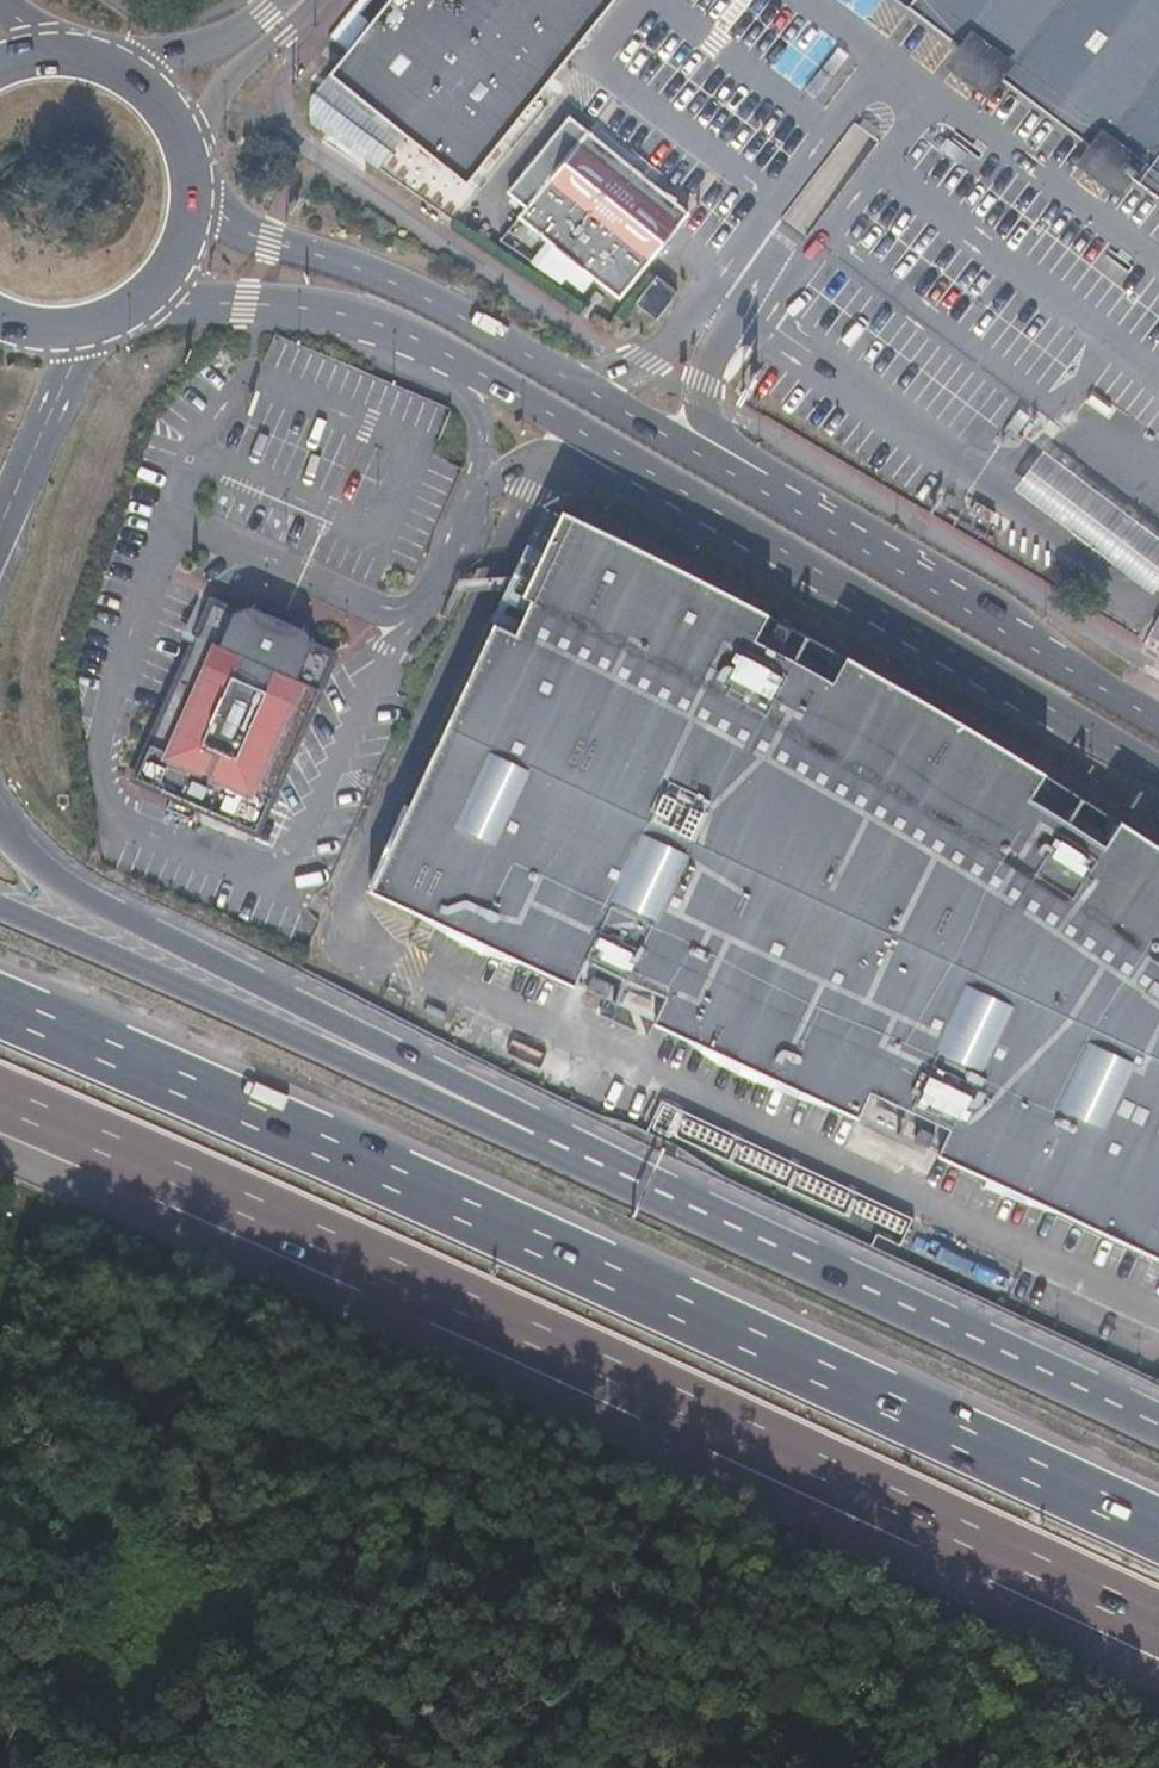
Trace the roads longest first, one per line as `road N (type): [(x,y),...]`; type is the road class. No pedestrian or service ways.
road 1 (motorway): [(1158,1528),(0,1003)]
road 2 (motorway): [(0,1103),(1158,1624)]
road 3 (secondary): [(130,310),(192,302),(313,307),(442,349),(1158,772)]
road 4 (secondary): [(1158,720),(449,310),(345,263),(232,227),(195,190)]
road 5 (motorway): [(594,1165),(95,906),(0,823)]
road 6 (motorway): [(594,1165),(0,908)]
road 7 (motorway): [(1158,1426),(594,1165)]
road 8 (motorway): [(0,521),(92,326)]
road 9 (secondary): [(292,0),(215,45),(114,66)]
road 10 (secondary): [(186,142),(221,90),(306,0)]
road 11 (secondary): [(130,310),(178,258),(195,190)]

